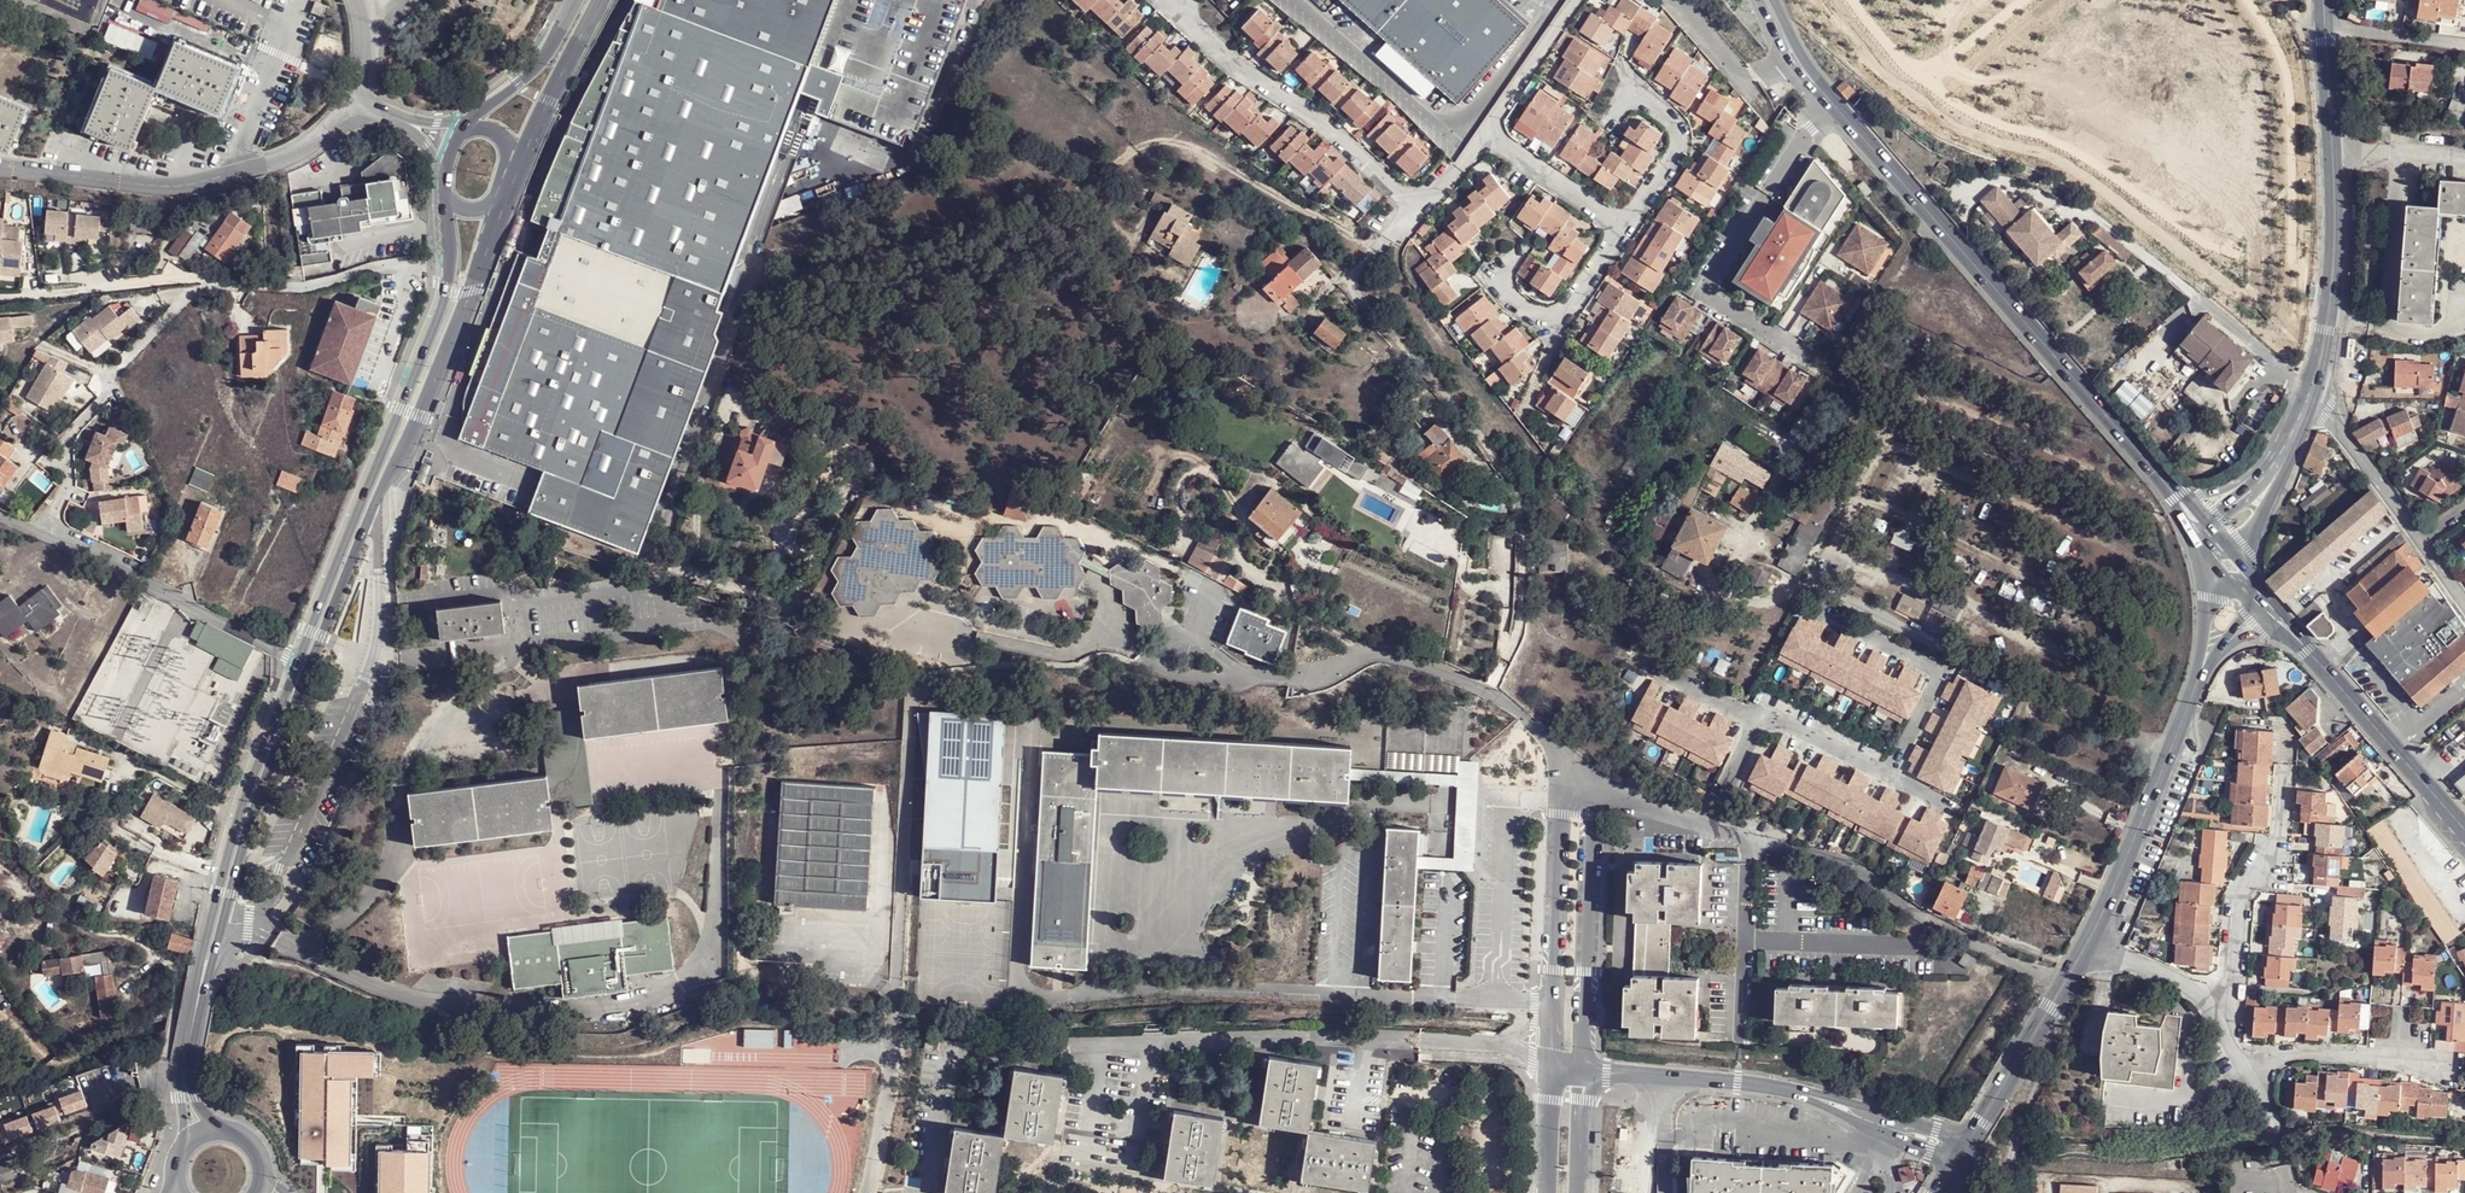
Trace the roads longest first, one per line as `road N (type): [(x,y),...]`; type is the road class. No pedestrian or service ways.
road 1 (residential): [(1553,1061),(1487,1044),(1230,1036),(963,1051),(950,1064),(926,1192)]
road 2 (track): [(2172,749),(1819,585),(1817,576),(1914,387)]
road 3 (secondary): [(1793,58),(2160,477)]
road 4 (track): [(1372,251),(1355,270),(1359,299),(1513,484),(1522,510),(1519,627),(1491,691)]
road 5 (tertiary): [(224,922),(249,816),(371,514)]
road 6 (tertiary): [(450,255),(447,289),(297,660)]
road 7 (residential): [(258,923),(373,657),(378,588),(371,514)]
road 8 (track): [(1129,236),(1102,212),(1101,185),(1128,154),(1161,140),(1205,154),(1372,251),(1389,238)]
road 9 (secondary): [(2310,391),(2334,238),(2323,0)]
road 10 (residential): [(360,91),(298,151),(236,177),(148,182),(0,163)]
road 11 (tertiary): [(2200,675),(2102,913),(2042,1022)]
road 12 (tertiary): [(371,514),(420,417),(505,197)]
road 13 (residential): [(1159,0),(1421,207)]
road 14 (tertiary): [(297,660),(234,828),(202,979)]
road 15 (residential): [(39,525),(67,486),(71,431),(159,328),(191,297),(218,285)]
road 16 (residential): [(1326,673),(1375,653),(1422,665),(1491,691),(1579,768)]
road 17 (residential): [(39,525),(297,660)]
road 18 (residential): [(1582,1068),(1589,816),(1576,781)]
road 19 (residential): [(1576,781),(1561,814),(1553,1061)]
road 20 (residential): [(1582,1068),(1785,1089),(1843,1107)]
road 21 (track): [(2013,1154),(2179,1153),(2248,1165),(2255,1180)]
road 22 (residential): [(1579,768),(1675,817),(1806,854)]
road 23 (secondary): [(2304,646),(2464,828)]
road 24 (residential): [(218,285),(308,288),(450,255)]
road 25 (residential): [(1521,249),(1501,292),(1537,316),(1560,313),(1621,227)]
road 26 (residential): [(1621,227),(1681,141),(1640,100),(1614,116)]
road 27 (residential): [(2310,391),(2418,540)]
road 28 (tertiary): [(517,162),(598,0)]
road 29 (residential): [(2004,1192),(2052,1045),(2042,1022)]
road 30 (residential): [(218,285),(203,279),(42,294)]
road 31 (tertiary): [(575,0),(541,62),(466,125)]
road 32 (residential): [(1486,130),(1621,227)]
road 33 (residential): [(1486,130),(1575,0)]
road 34 (tertiary): [(2042,1022),(1968,1142)]
road 35 (residential): [(1553,1061),(1548,1192)]
road 36 (residential): [(1968,1142),(1843,1107)]
road 37 (residential): [(1843,1107),(1956,1163)]
road 38 (residential): [(1577,1192),(1582,1068)]

